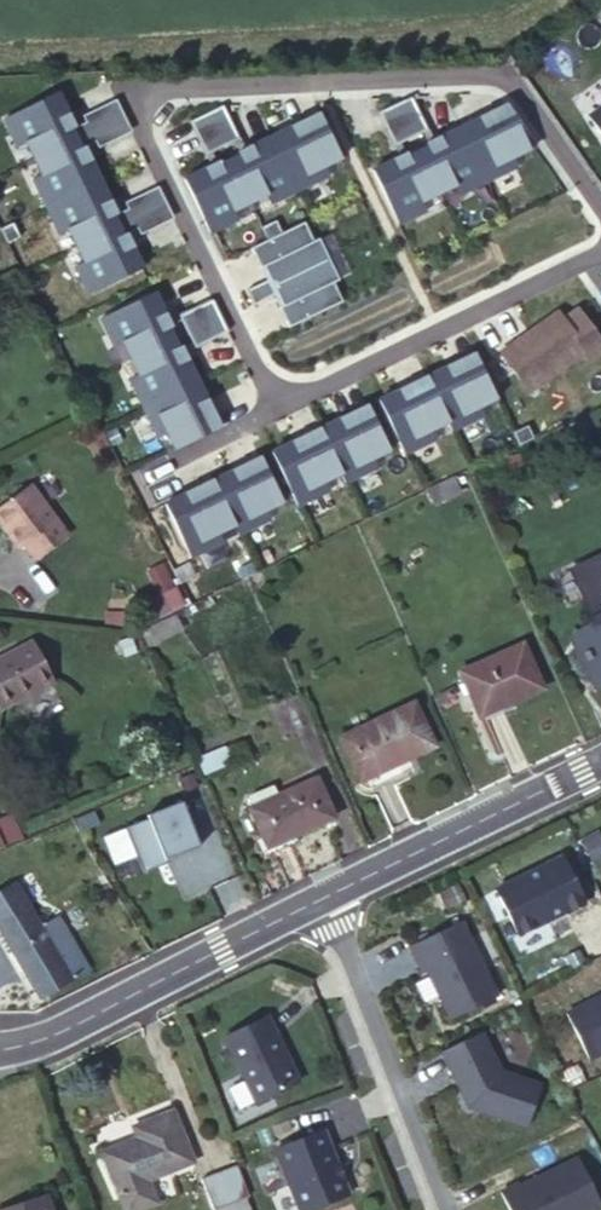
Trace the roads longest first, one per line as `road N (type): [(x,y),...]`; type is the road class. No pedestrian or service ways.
road 1 (residential): [(600,211),(514,82),(464,71),(159,86),(144,106),(144,127),(278,410)]
road 2 (residential): [(278,410),(600,251)]
road 3 (tertiary): [(325,899),(71,1026),(0,1044)]
road 4 (residential): [(325,899),(448,1209)]
road 5 (tertiary): [(600,765),(325,899)]
road 6 (residential): [(144,475),(278,410)]

